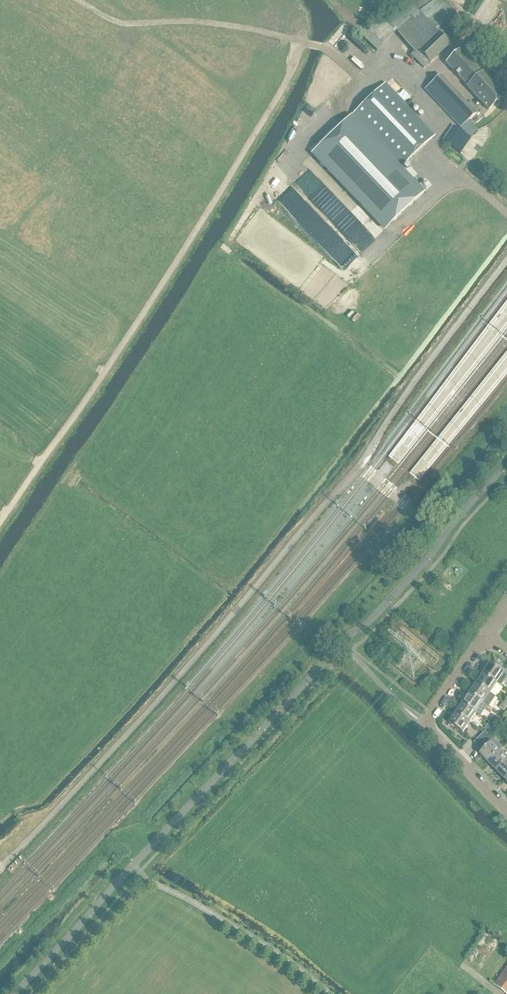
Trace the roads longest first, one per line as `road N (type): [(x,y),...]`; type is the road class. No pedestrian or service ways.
road 1 (track): [(0,522),(253,139),(299,43)]
road 2 (track): [(299,43),(183,20),(120,25),(75,0)]
road 3 (residential): [(506,813),(426,725),(486,634)]

